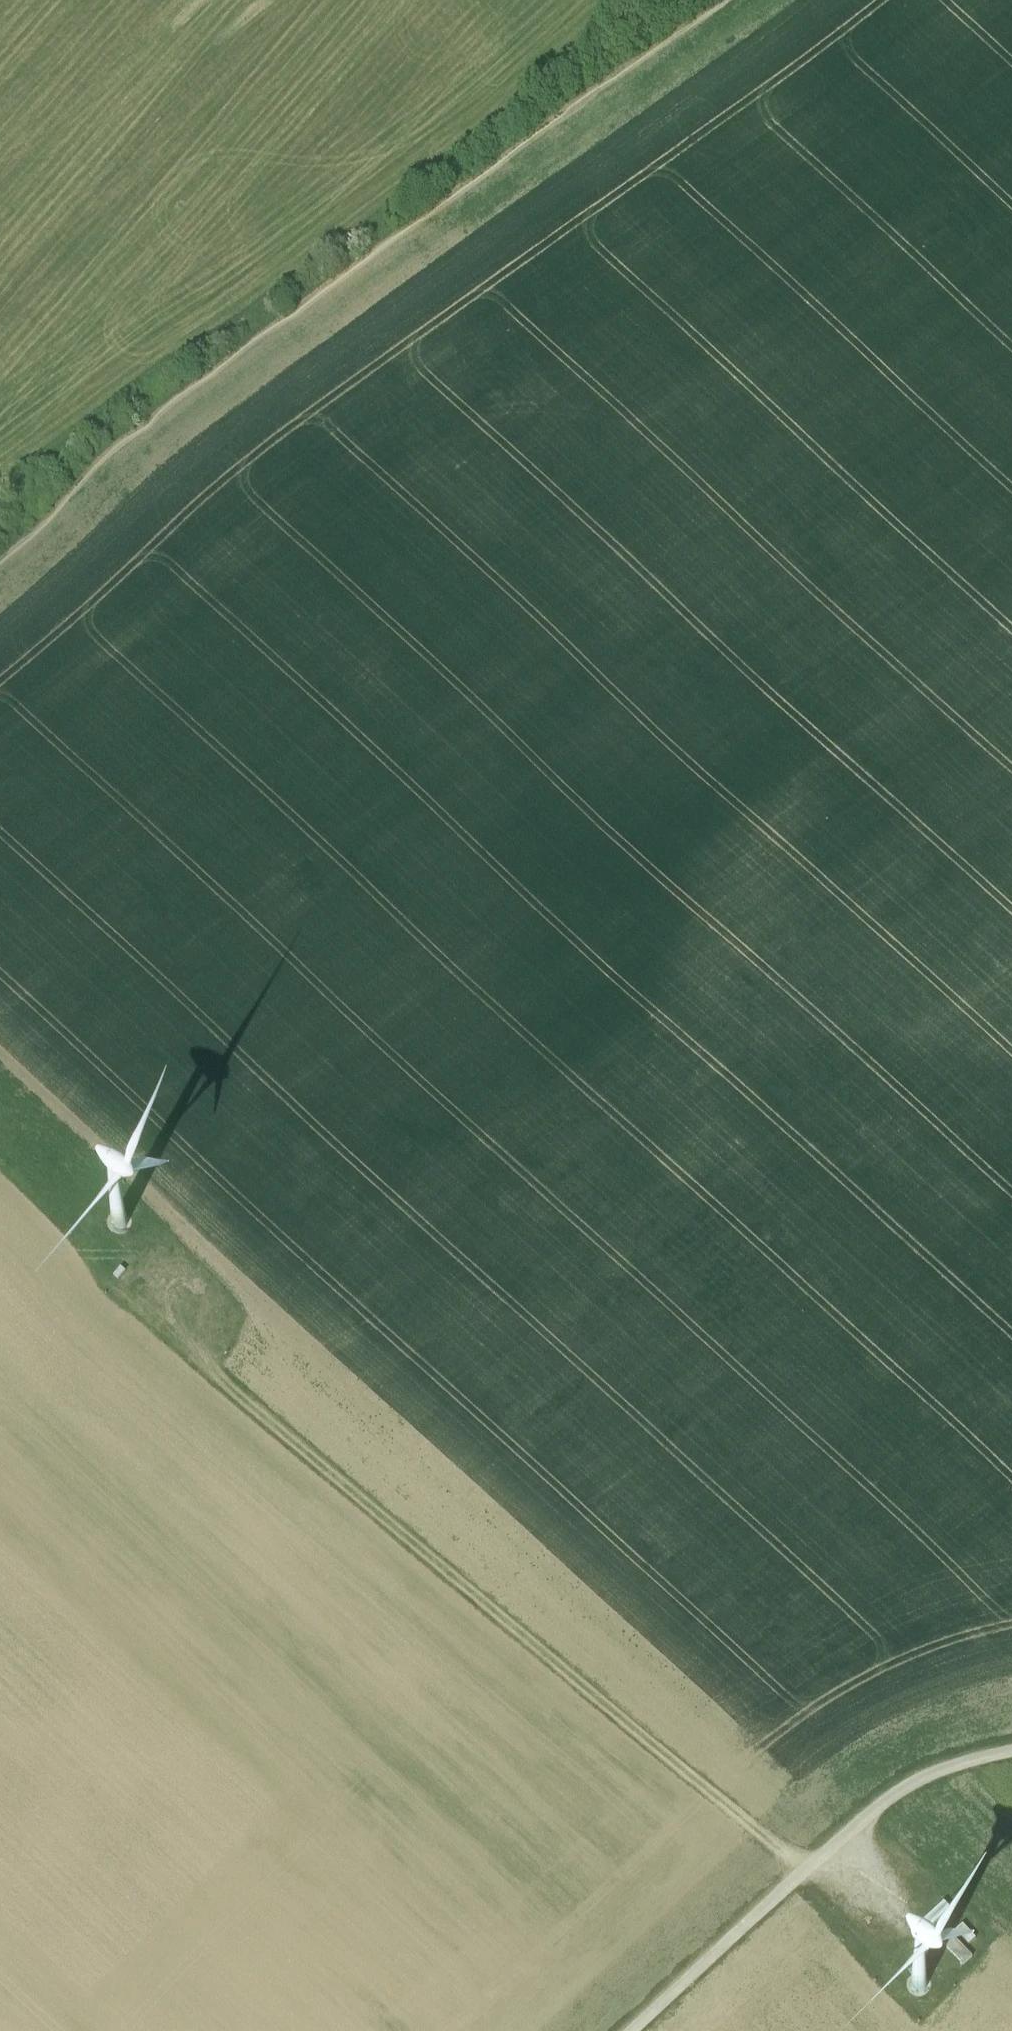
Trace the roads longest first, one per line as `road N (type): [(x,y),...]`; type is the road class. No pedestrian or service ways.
road 1 (track): [(803,1885),(219,1383),(206,1363)]
road 2 (unclassified): [(645,2030),(872,1823),(941,1785),(1011,1765)]

